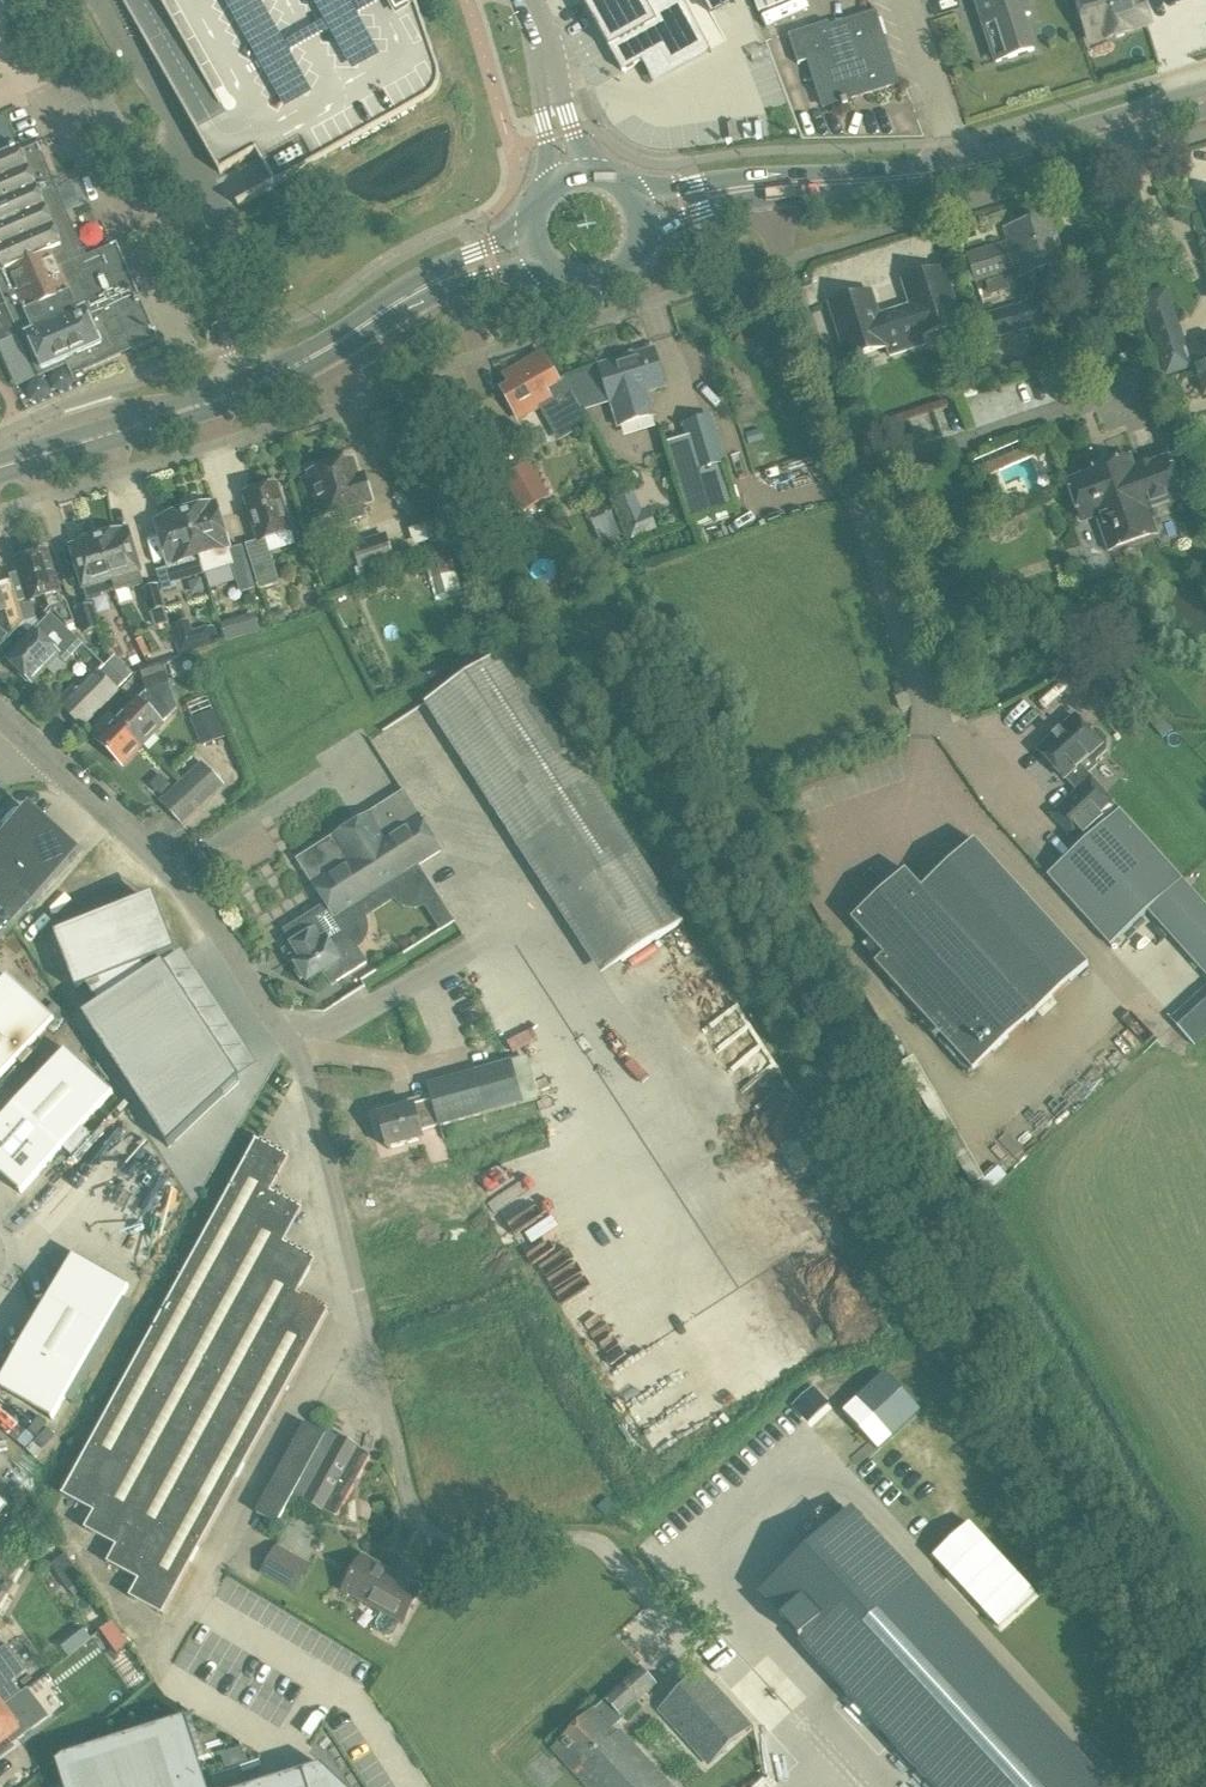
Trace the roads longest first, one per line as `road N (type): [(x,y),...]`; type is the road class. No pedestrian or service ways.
road 1 (unclassified): [(688,1647),(609,1552),(584,1539),(479,1549),(451,1544),(424,1523),(410,1502),(296,1047),(174,866),(27,740)]
road 2 (primary): [(769,184),(913,175),(1032,154),(1205,101)]
road 3 (residential): [(254,386),(230,322),(46,0)]
road 4 (primary): [(254,386),(440,279),(532,247)]
road 5 (unclassified): [(858,476),(785,260),(769,184)]
road 6 (unclassified): [(858,476),(1126,386)]
road 7 (primary): [(0,468),(254,386)]
road 8 (unclassified): [(938,711),(858,476)]
road 9 (unclassified): [(570,172),(541,29),(527,0)]
road 10 (primary): [(532,247),(558,278),(598,284),(632,263),(642,211)]
road 11 (primary): [(642,211),(769,184)]

